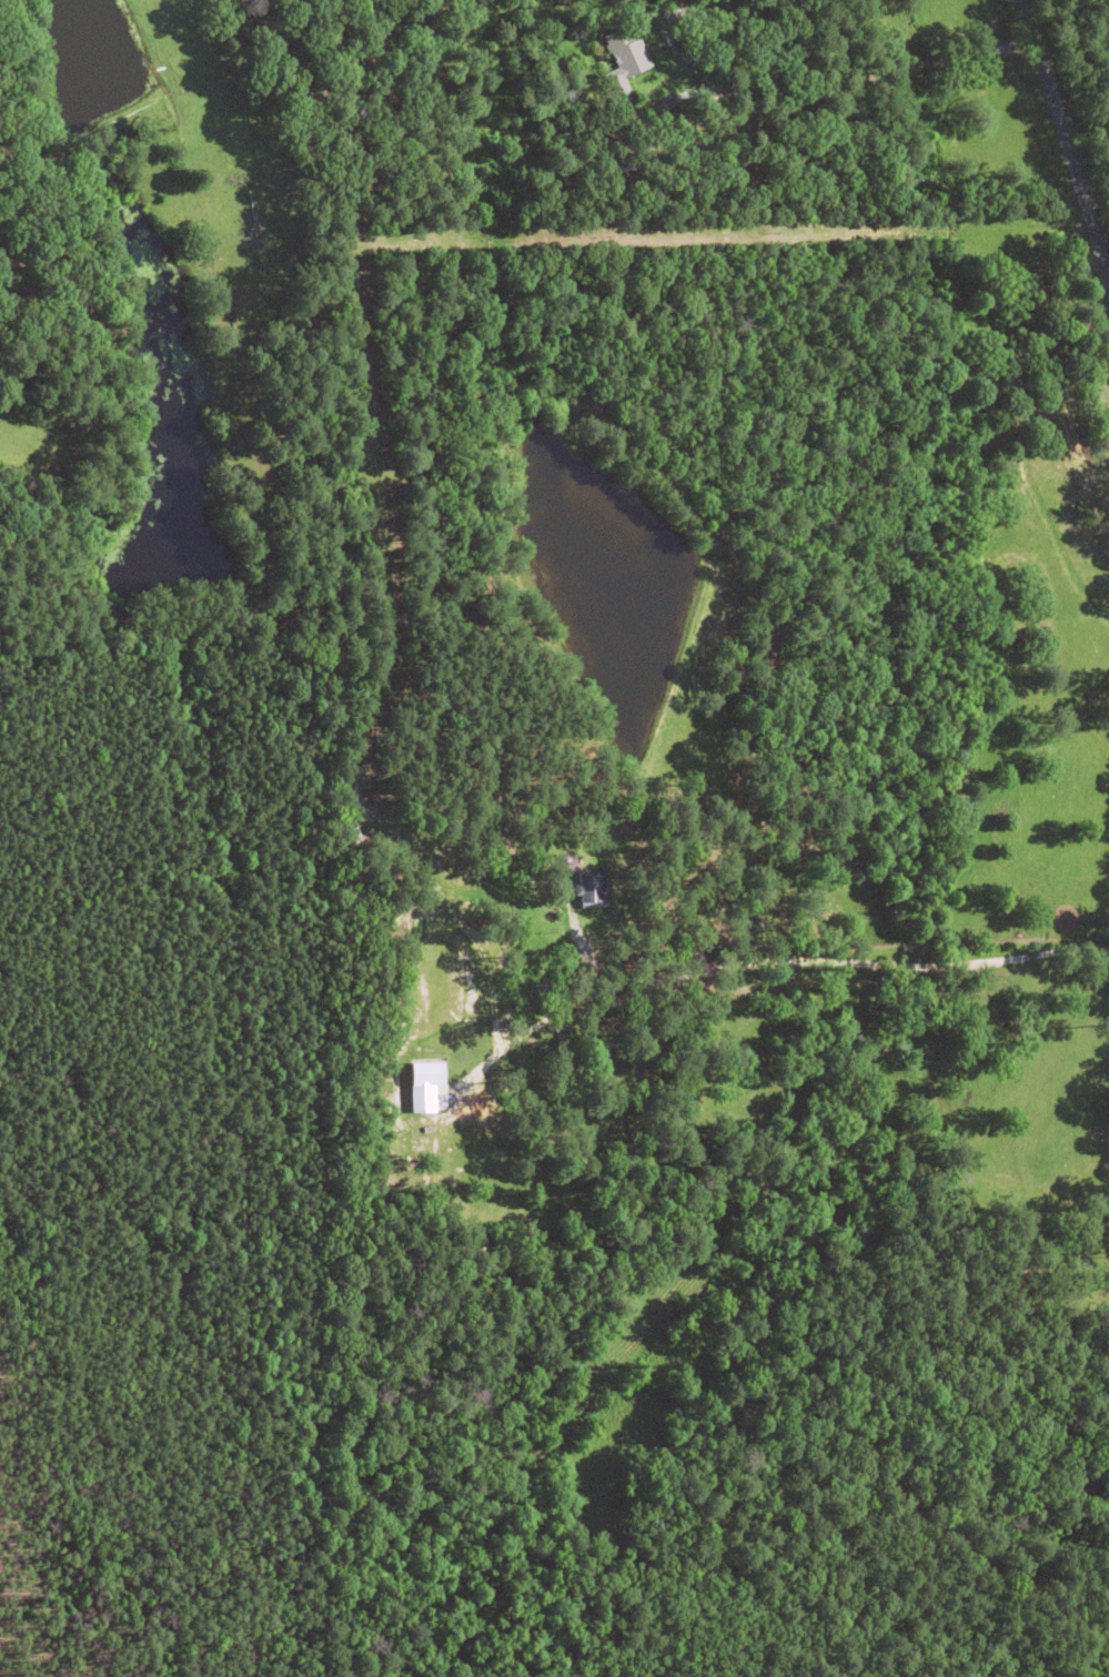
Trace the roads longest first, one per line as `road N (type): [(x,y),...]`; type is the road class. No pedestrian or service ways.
road 1 (residential): [(1108,365),(1106,341),(1089,330),(1034,111),(1017,94),(999,0)]

